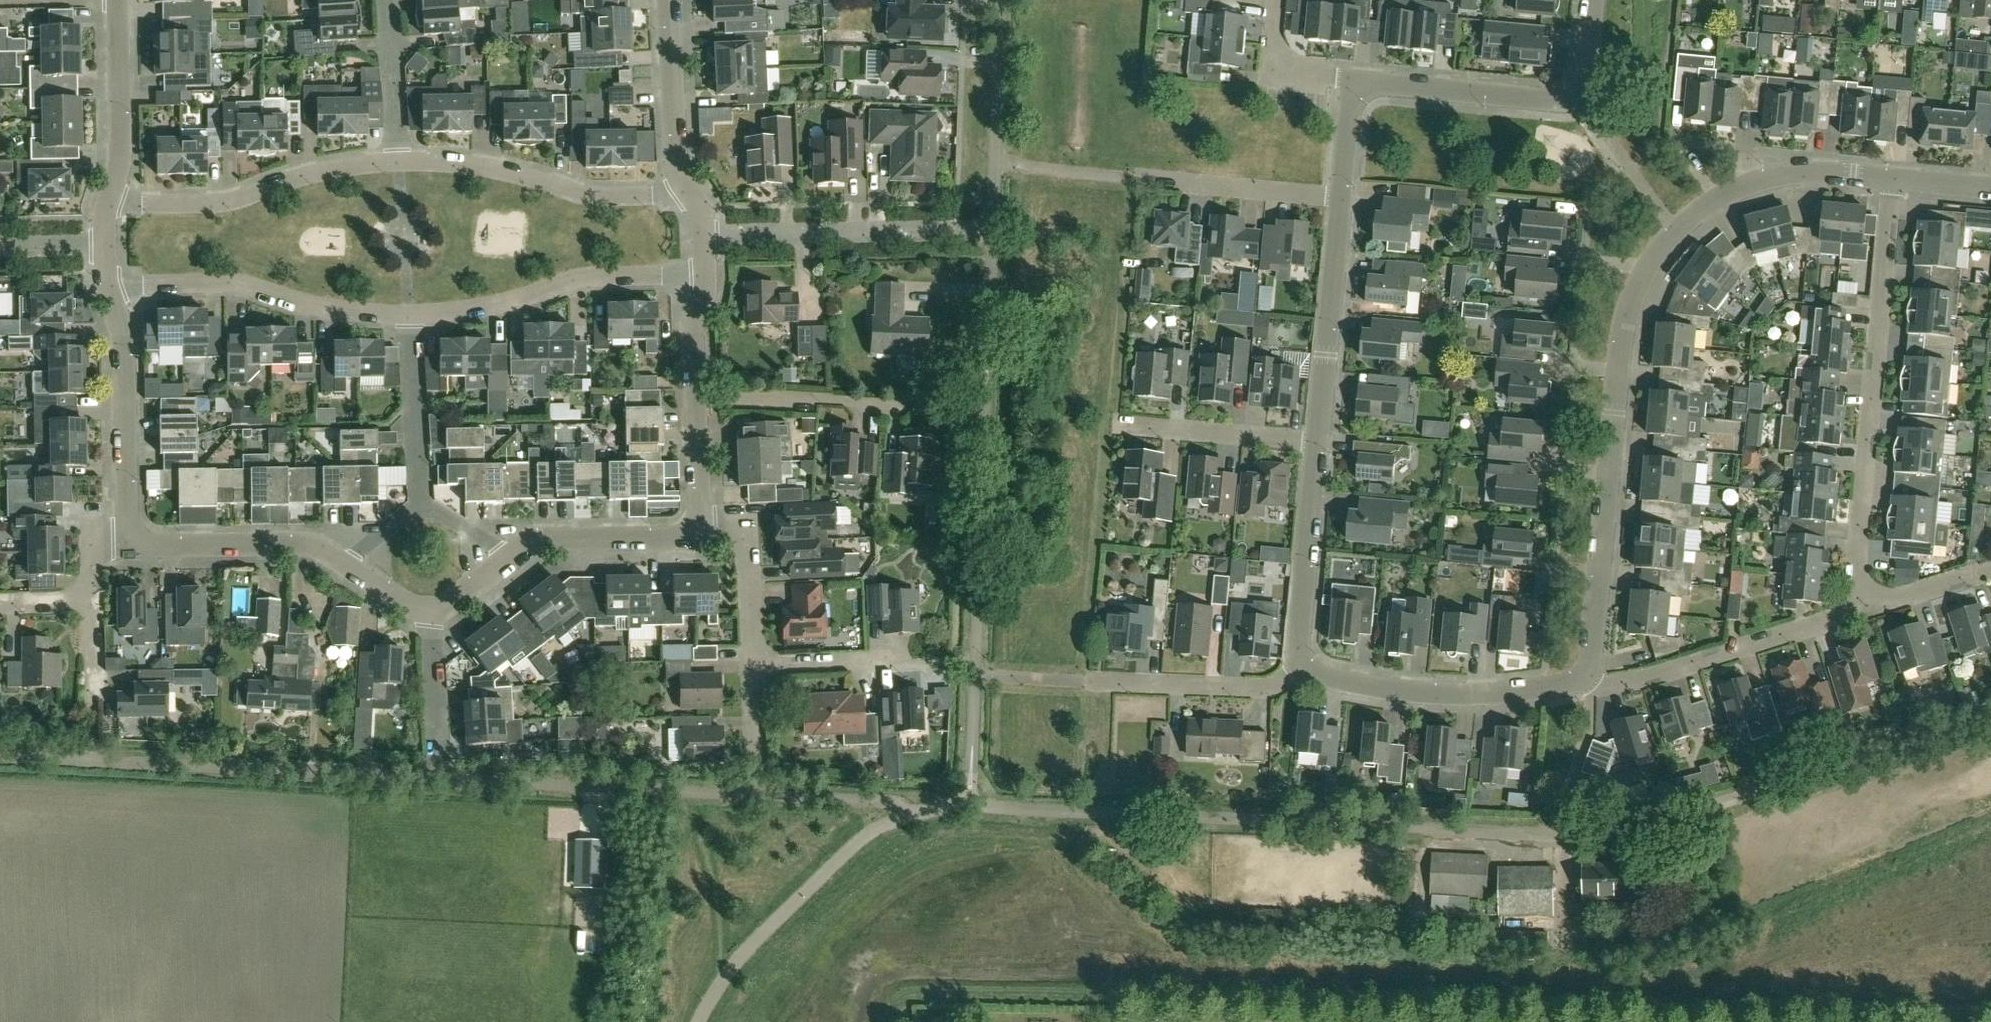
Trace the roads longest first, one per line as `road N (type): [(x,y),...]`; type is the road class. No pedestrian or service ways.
road 1 (unclassified): [(967,808),(1560,839),(1690,819),(1990,721)]
road 2 (unclassified): [(1582,679),(1593,664),(1623,323),(1646,271),(1695,215),(1771,181),(1891,181)]
road 3 (residential): [(992,231),(988,407),(694,399)]
road 4 (residential): [(1856,598),(1891,181)]
road 5 (unclassified): [(435,782),(93,759)]
road 6 (unclassified): [(753,797),(435,782)]
road 7 (residential): [(410,314),(506,304),(577,282),(704,277)]
road 8 (residential): [(118,286),(224,285),(329,309),(410,314)]
road 9 (residential): [(1582,679),(1597,685),(1681,668),(1839,618),(1856,598)]
road 10 (residential): [(398,165),(487,169),(589,199),(687,193)]
road 11 (residential): [(114,206),(227,205),(290,178),(398,165)]
road 12 (residential): [(705,238),(992,231)]
road 13 (unclassified): [(1582,679),(1481,694),(1417,694),(1354,688),(1302,669)]
road 14 (residential): [(131,538),(118,286)]
road 15 (unclassified): [(1317,442),(1340,199)]
road 16 (residential): [(1000,0),(992,231)]
road 17 (unclassified): [(1302,669),(1297,650),(1317,442)]
road 18 (unclassified): [(348,564),(312,544),(145,547),(131,538)]
road 19 (unclassified): [(1574,94),(1553,102),(1353,83)]
road 20 (residential): [(1302,669),(1264,689),(1087,684)]
road 21 (unclassified): [(967,808),(911,814),(889,803),(753,797)]
road 22 (residential): [(114,206),(115,0)]
road 23 (residential): [(1317,442),(1119,425)]
road 24 (residential): [(687,193),(676,173),(664,0)]
road 25 (residential): [(510,562),(550,539),(698,538)]
road 26 (residential): [(1340,199),(1149,179)]
road 27 (residential): [(421,504),(410,314)]
road 28 (residential): [(753,666),(753,565),(744,543),(698,538)]
road 29 (residential): [(753,666),(923,664)]
road 30 (residential): [(435,782),(430,613)]
road 31 (residential): [(398,165),(389,0)]
road 32 (residential): [(93,759),(90,602)]
road 33 (residential): [(1353,83),(1289,77),(1277,67),(1277,0)]
road 34 (residential): [(698,538),(694,399)]
road 35 (residential): [(1856,598),(1890,599),(1990,569)]
road 36 (residential): [(753,797),(753,666)]
road 37 (residential): [(694,399),(692,338),(704,307),(704,277)]

